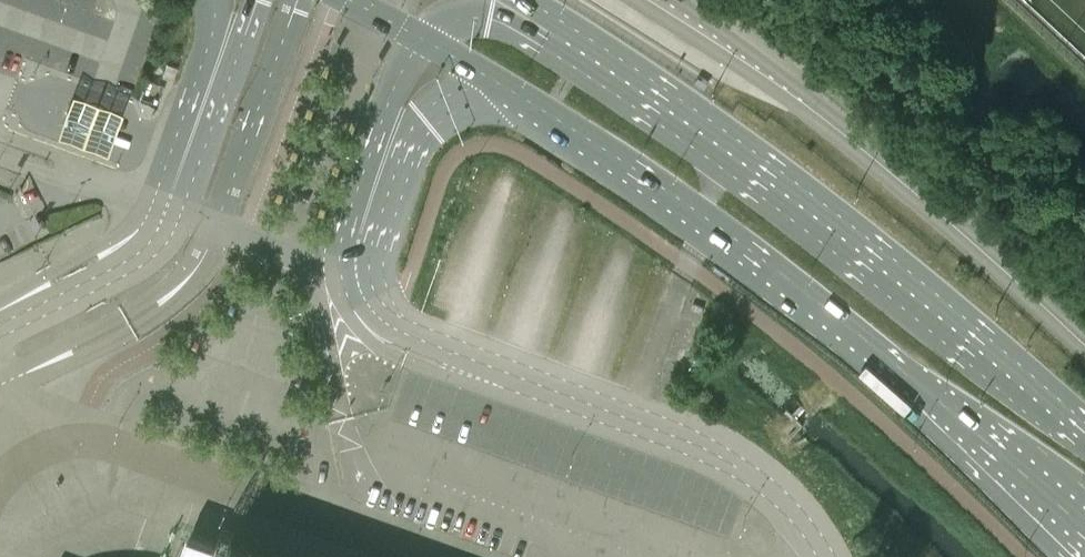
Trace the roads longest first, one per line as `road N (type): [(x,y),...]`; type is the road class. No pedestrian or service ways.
road 1 (primary): [(507,91),(700,224),(1084,533)]
road 2 (primary): [(1084,425),(778,173),(574,30)]
road 3 (unclassified): [(824,556),(774,494),(738,465),(510,374)]
road 4 (unclassified): [(376,279),(406,159),(426,123),(451,106),(507,91)]
road 5 (unclassified): [(422,39),(381,122),(344,230),(340,269)]
road 6 (unclassified): [(179,212),(258,0)]
road 7 (unclassified): [(214,0),(214,28),(152,203)]
road 8 (unclassified): [(152,203),(122,234),(0,302)]
road 9 (unclassified): [(340,269),(179,212)]
road 10 (unclassified): [(574,30),(475,17),(422,39)]
road 11 (unclassified): [(137,254),(0,327)]
road 12 (unclassified): [(372,332),(388,354),(457,379),(510,374)]

